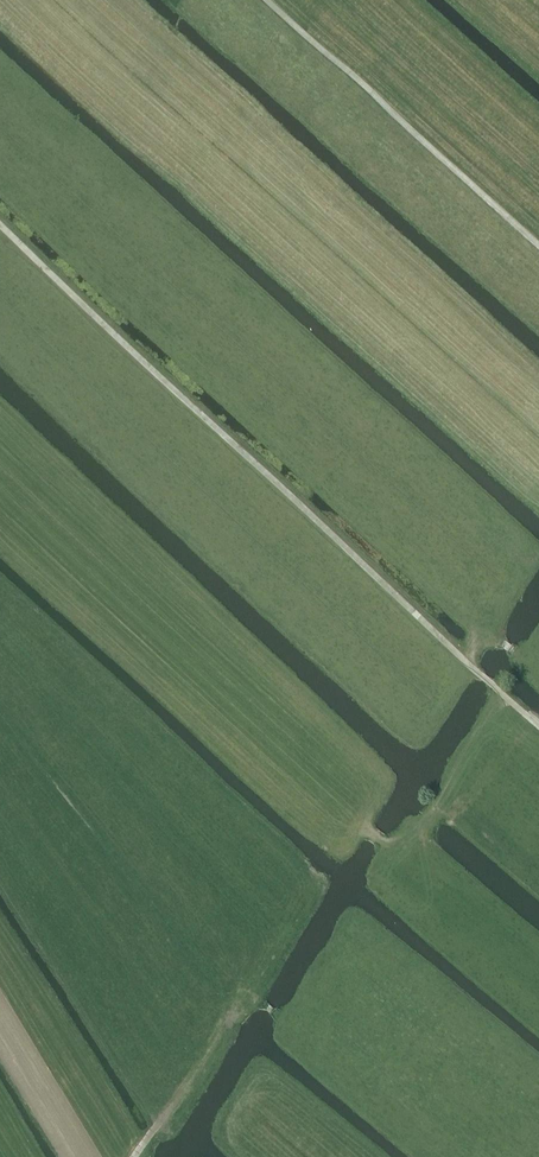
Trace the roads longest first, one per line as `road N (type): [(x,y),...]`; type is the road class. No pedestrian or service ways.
road 1 (track): [(538,726),(0,225)]
road 2 (track): [(538,245),(271,0)]

